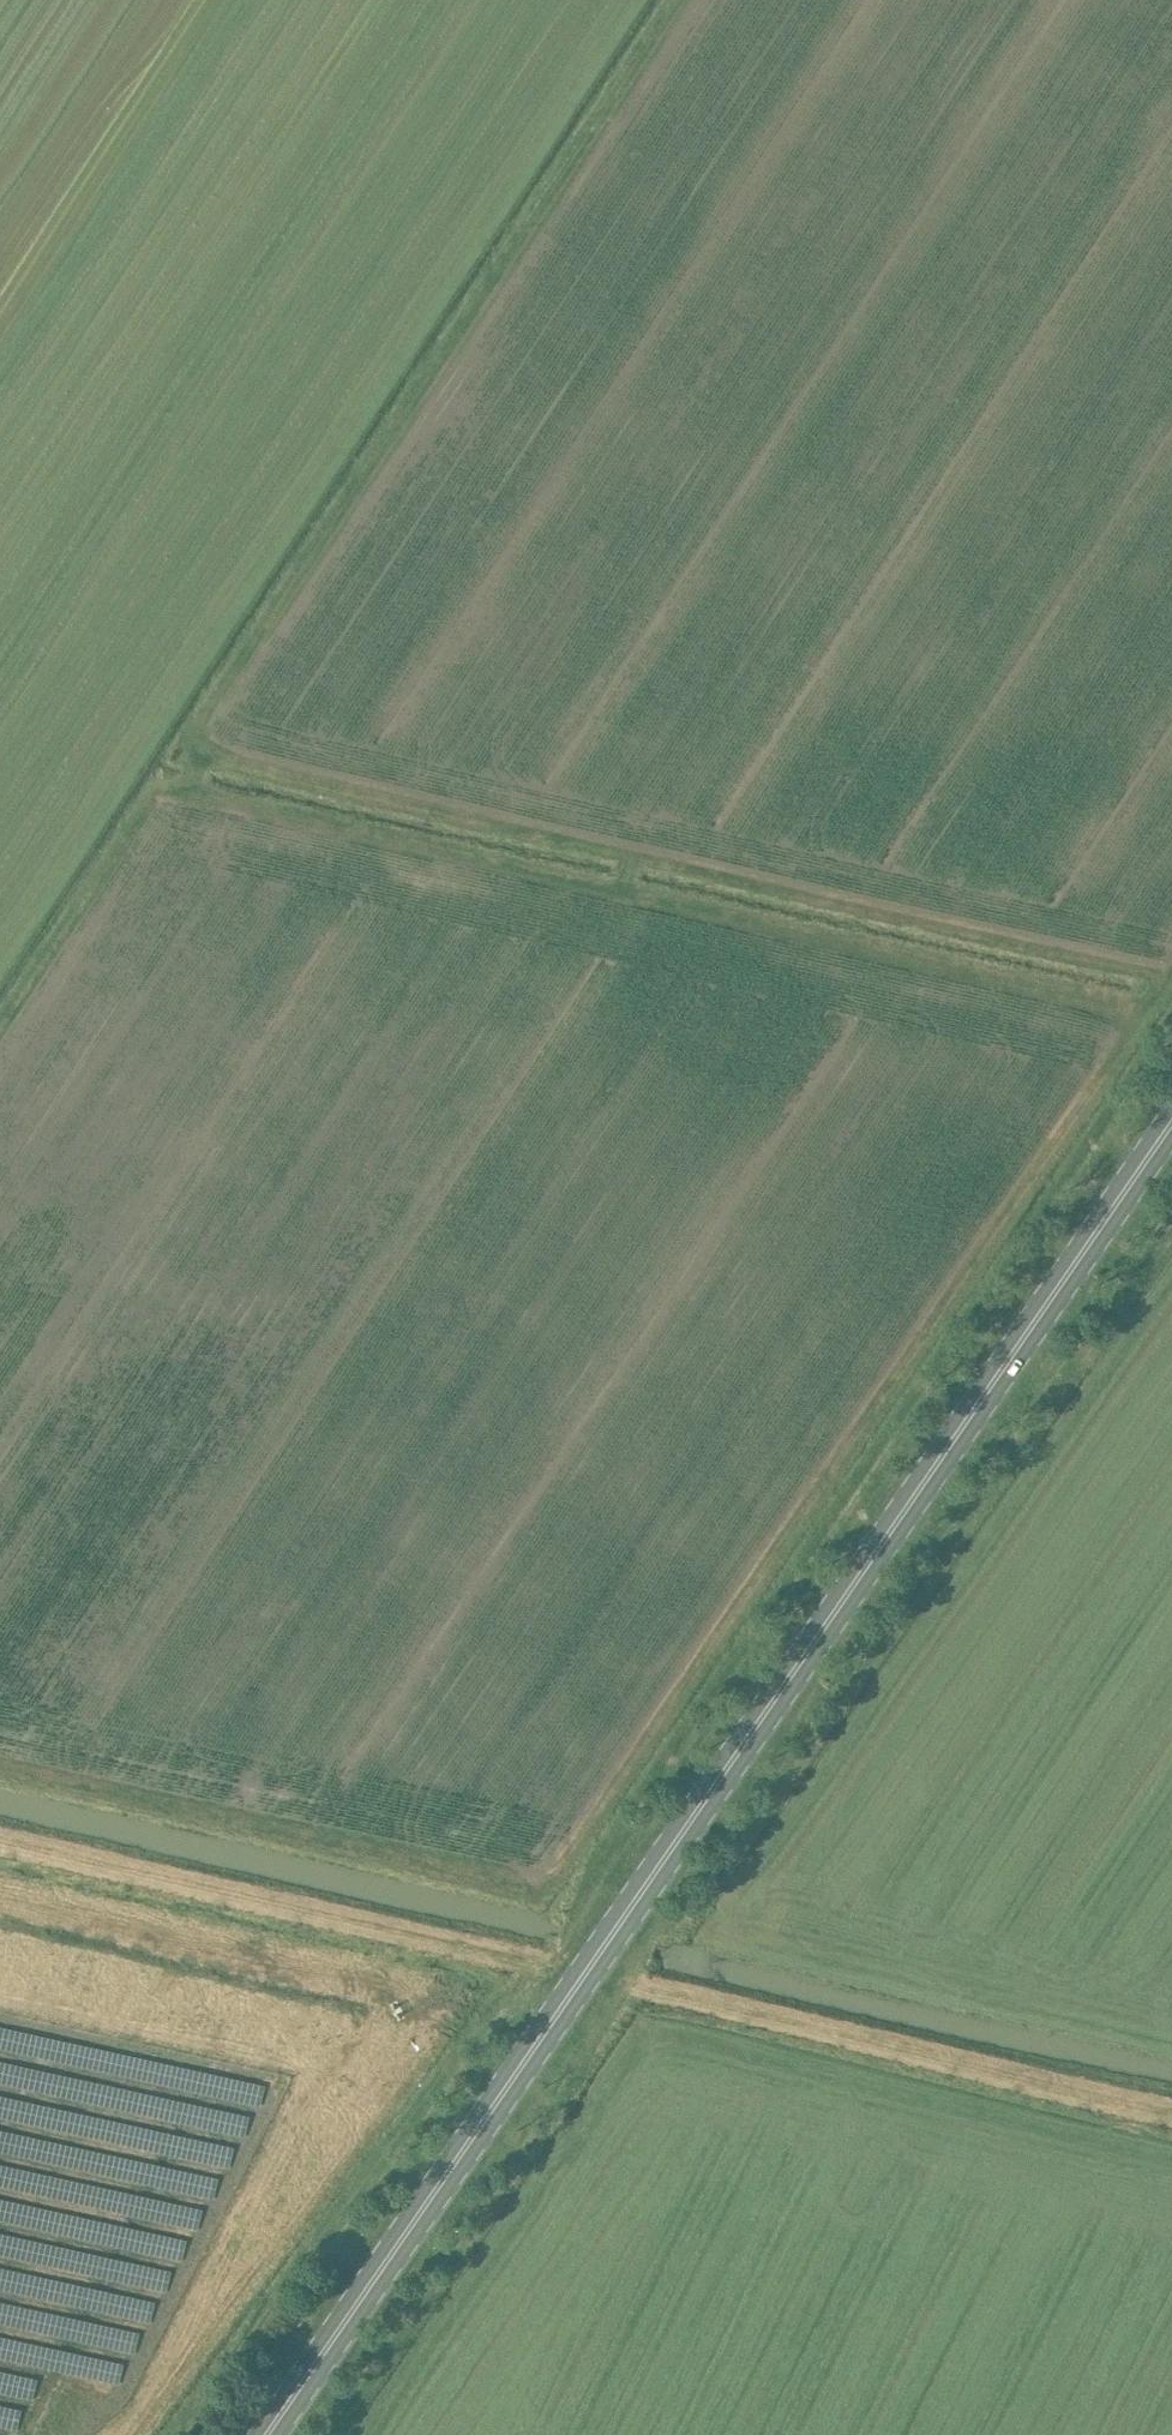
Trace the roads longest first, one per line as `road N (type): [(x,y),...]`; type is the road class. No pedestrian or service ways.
road 1 (primary): [(267,2434),(1171,1122)]
road 2 (track): [(1171,2112),(584,1974)]
road 3 (track): [(0,1842),(584,1974)]

